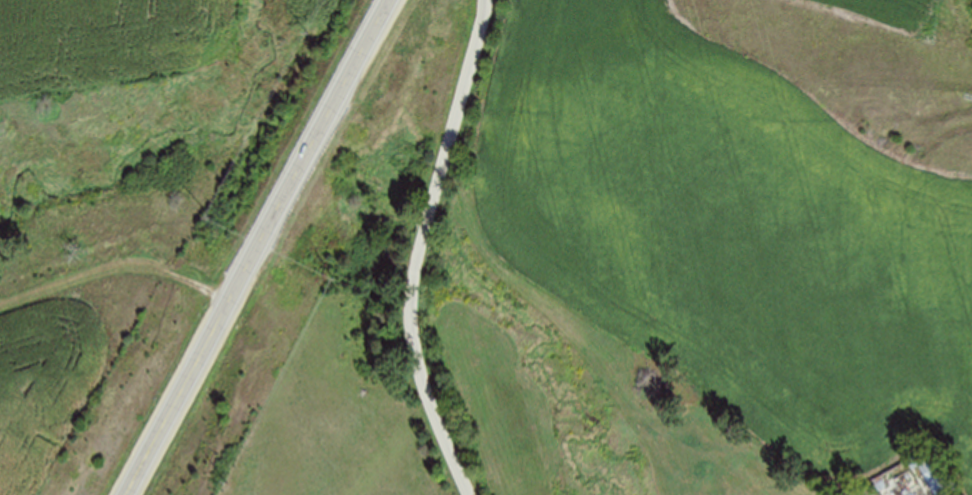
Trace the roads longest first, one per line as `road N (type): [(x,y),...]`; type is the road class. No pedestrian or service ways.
road 1 (primary): [(136,494),(390,0)]
road 2 (residential): [(467,494),(420,371),(411,307),(486,0)]
road 3 (track): [(971,453),(925,301),(930,265),(956,224)]

